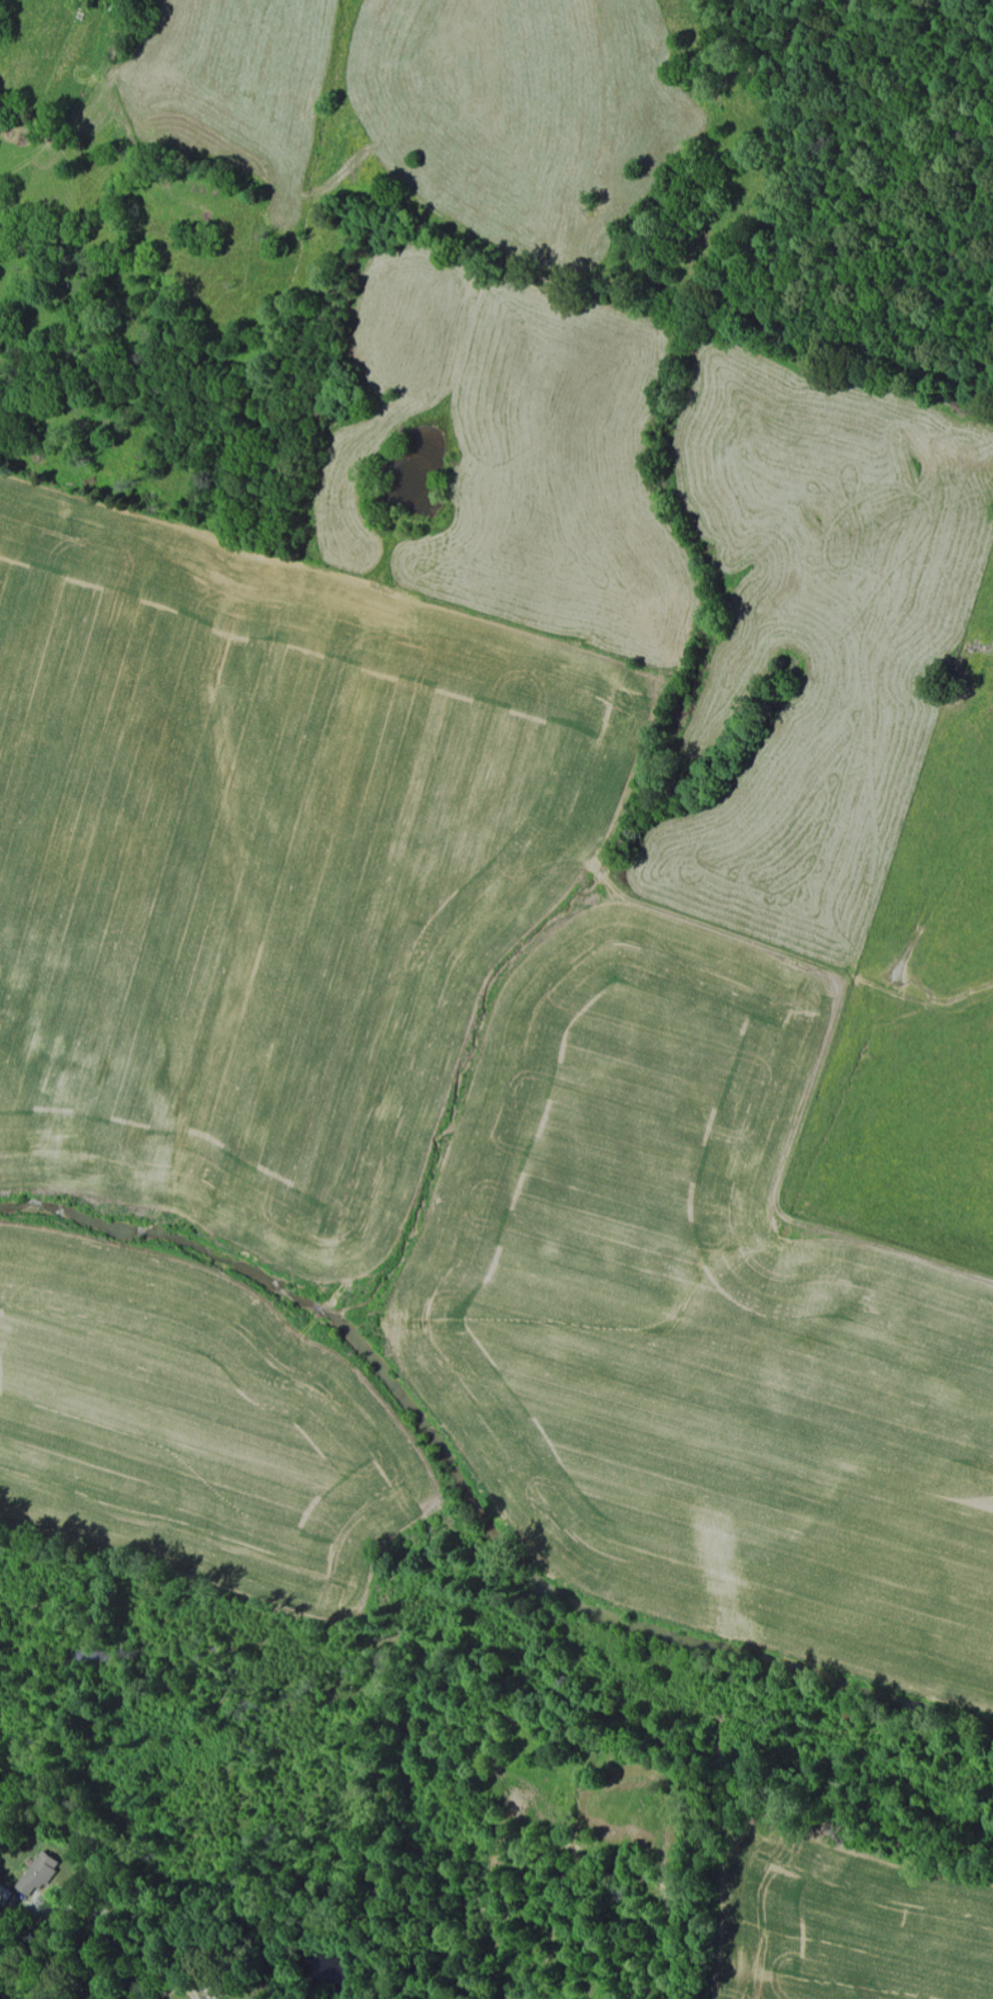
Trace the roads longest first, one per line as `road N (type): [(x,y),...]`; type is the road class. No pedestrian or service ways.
road 1 (residential): [(0,153),(44,166),(104,163),(131,149),(152,0)]

